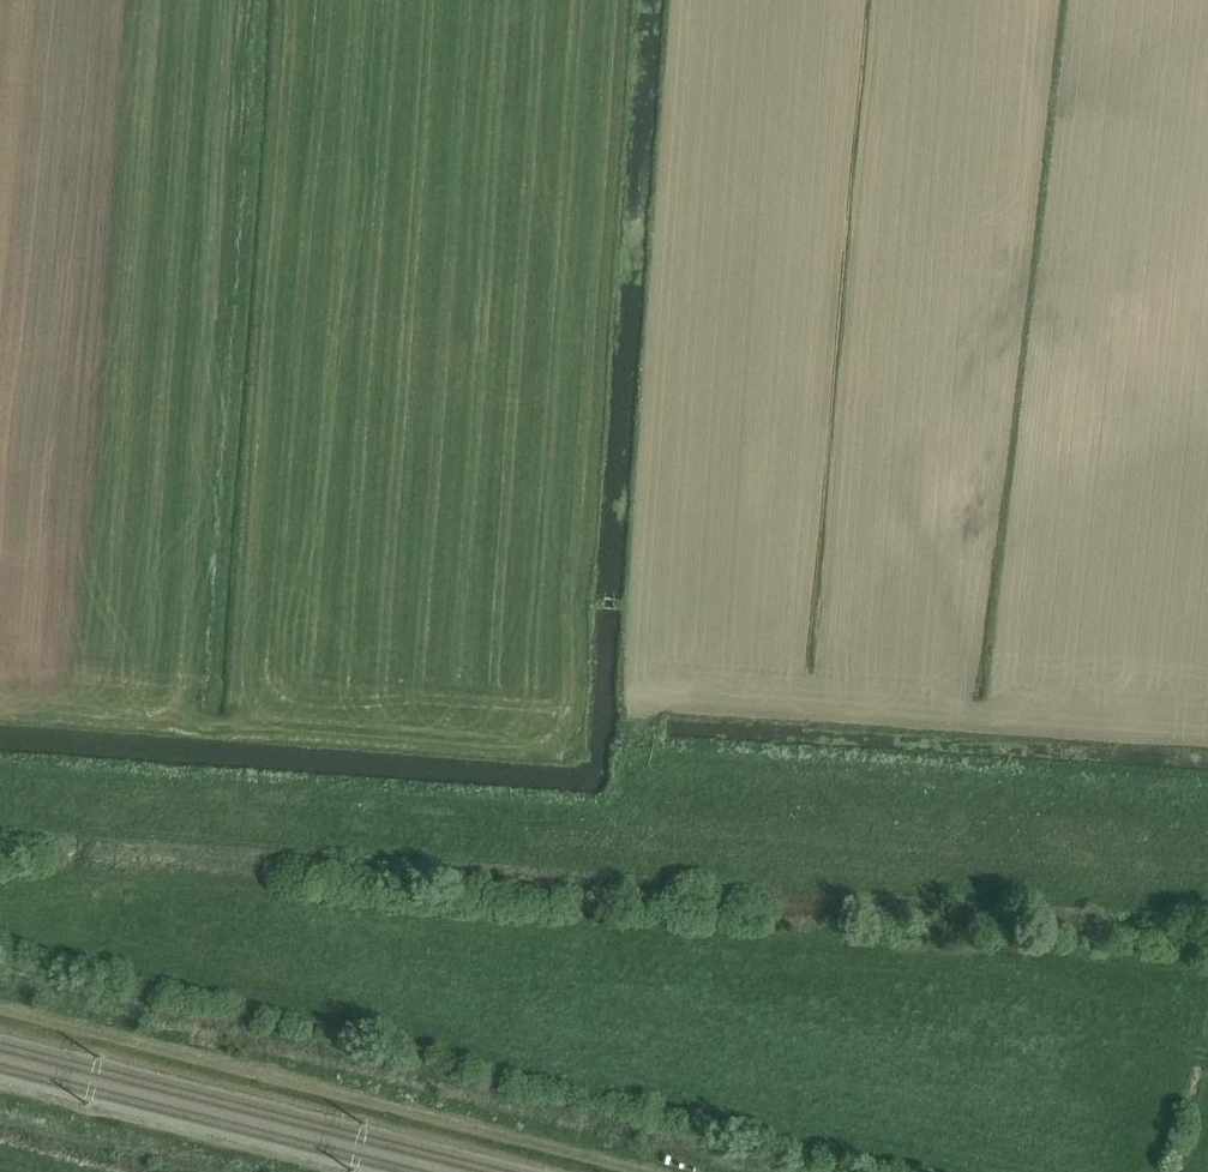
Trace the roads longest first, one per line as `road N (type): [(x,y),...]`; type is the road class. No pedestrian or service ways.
road 1 (track): [(658,1171),(0,1004)]

